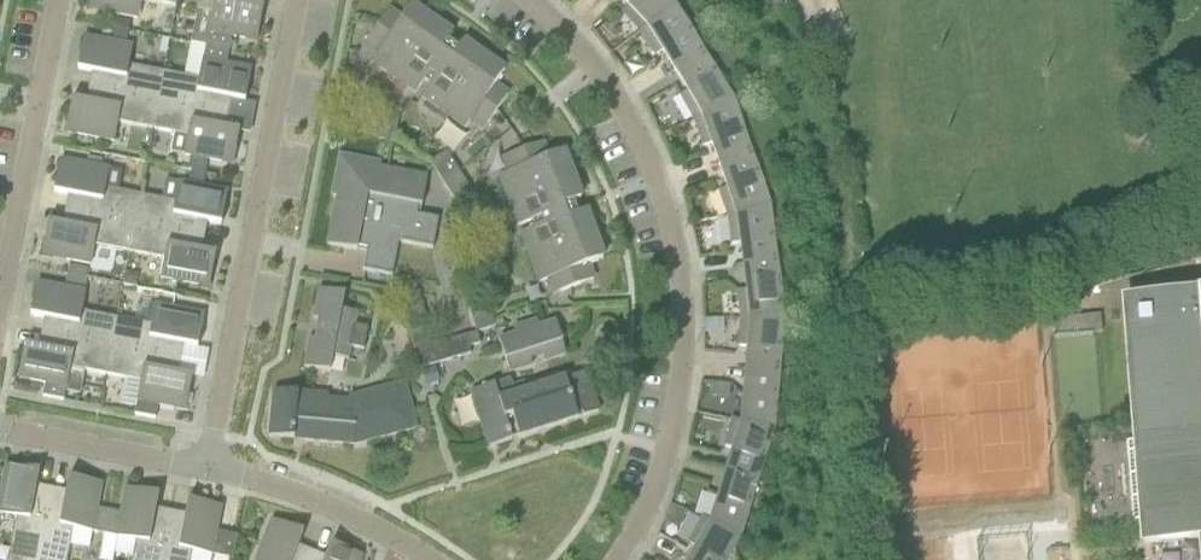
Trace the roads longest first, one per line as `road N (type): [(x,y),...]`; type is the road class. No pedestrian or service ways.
road 1 (residential): [(616,559),(643,519),(666,453),(683,325),(676,237),(645,150),(589,63),(526,0)]
road 2 (residential): [(211,469),(298,0)]
road 3 (residential): [(0,319),(58,0)]
road 4 (residential): [(426,559),(362,521),(211,469)]
road 5 (residential): [(211,469),(0,431)]

